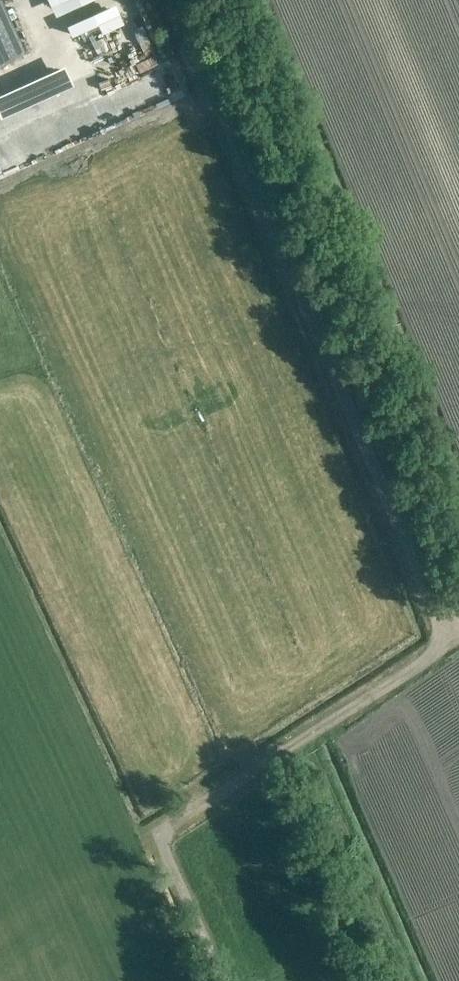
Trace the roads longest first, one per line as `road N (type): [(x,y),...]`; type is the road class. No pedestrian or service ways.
road 1 (unclassified): [(450,637),(175,0)]
road 2 (unclassified): [(164,850),(157,834),(450,637)]
road 3 (track): [(306,738),(414,980)]

